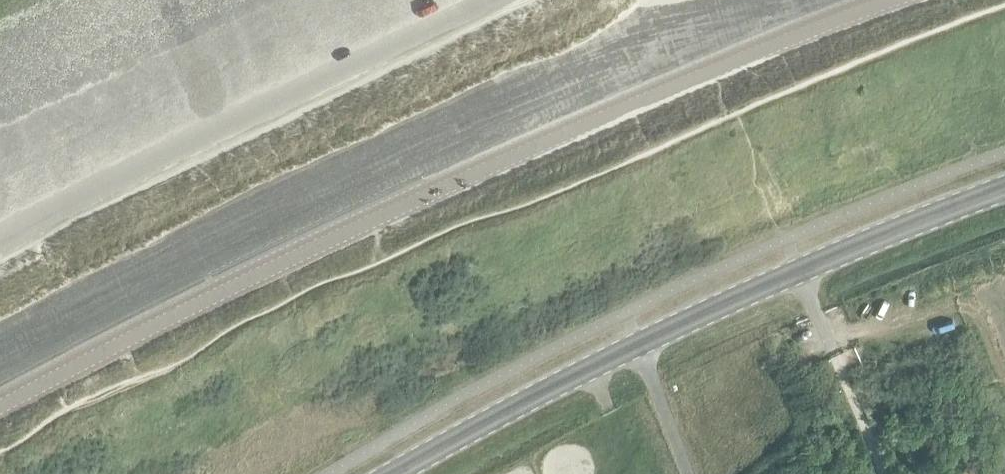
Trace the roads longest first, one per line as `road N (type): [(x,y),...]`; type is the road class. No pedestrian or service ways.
road 1 (unclassified): [(890,0),(384,215),(0,406)]
road 2 (secondary): [(390,473),(677,324),(1004,187)]

